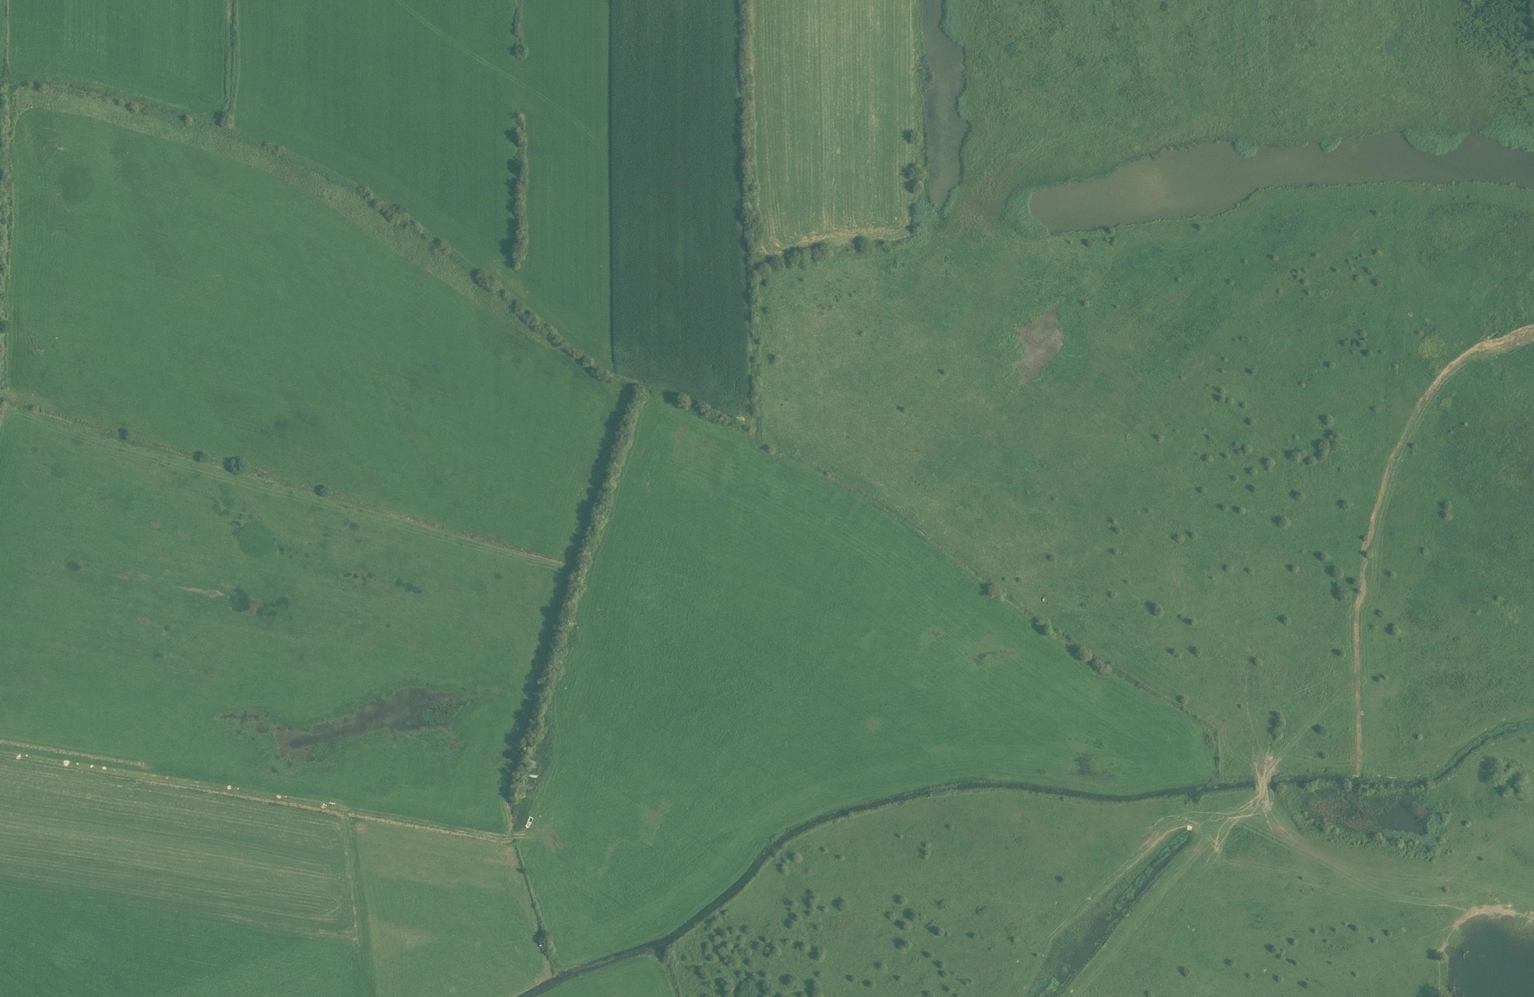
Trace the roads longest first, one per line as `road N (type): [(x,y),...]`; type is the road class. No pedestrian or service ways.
road 1 (track): [(536,835),(494,836),(0,753)]
road 2 (track): [(374,996),(345,809)]

